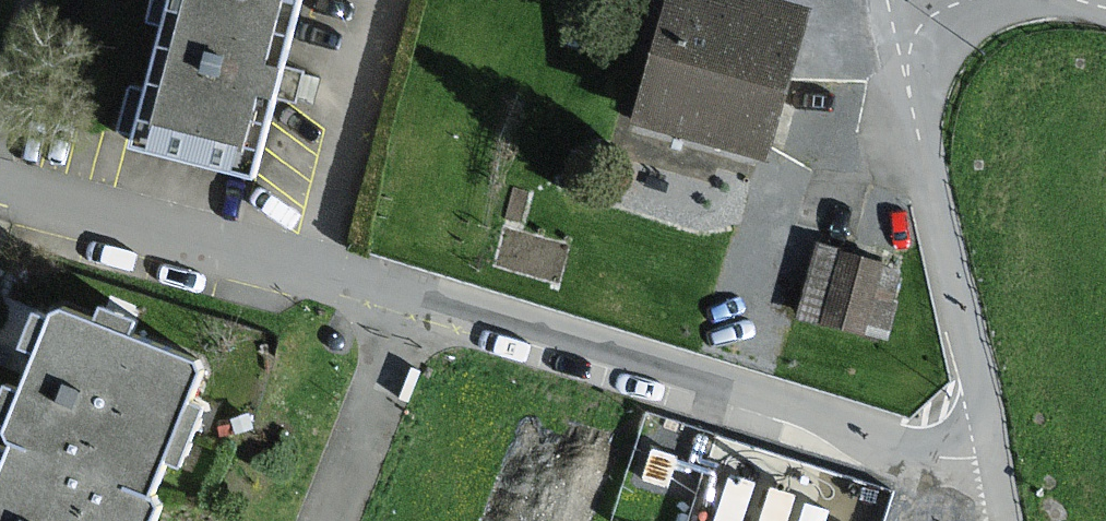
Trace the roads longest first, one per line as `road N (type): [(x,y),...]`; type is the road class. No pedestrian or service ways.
road 1 (residential): [(994,458),(918,455),(414,294)]
road 2 (residential): [(885,0),(994,458)]
road 3 (residential): [(414,294),(0,180)]

